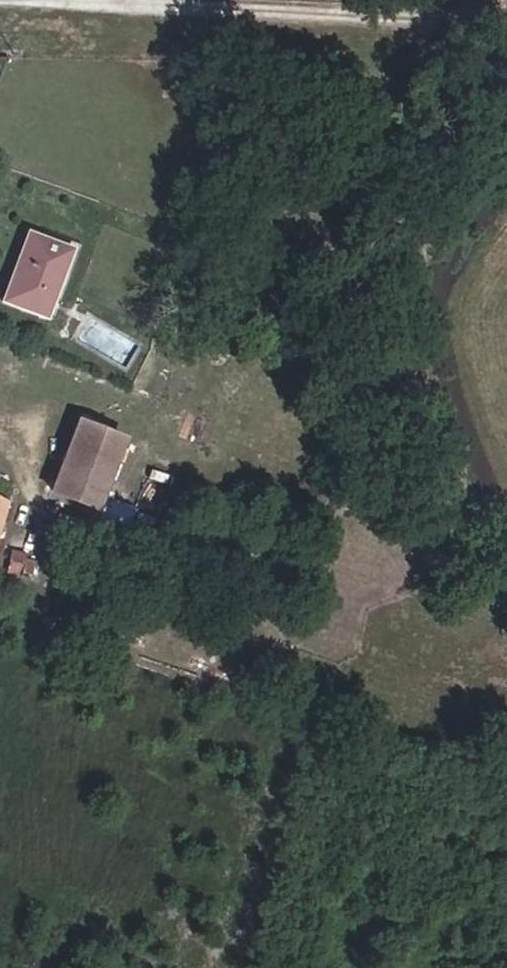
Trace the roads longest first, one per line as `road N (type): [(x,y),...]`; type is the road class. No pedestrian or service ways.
road 1 (track): [(0,3),(506,19)]

